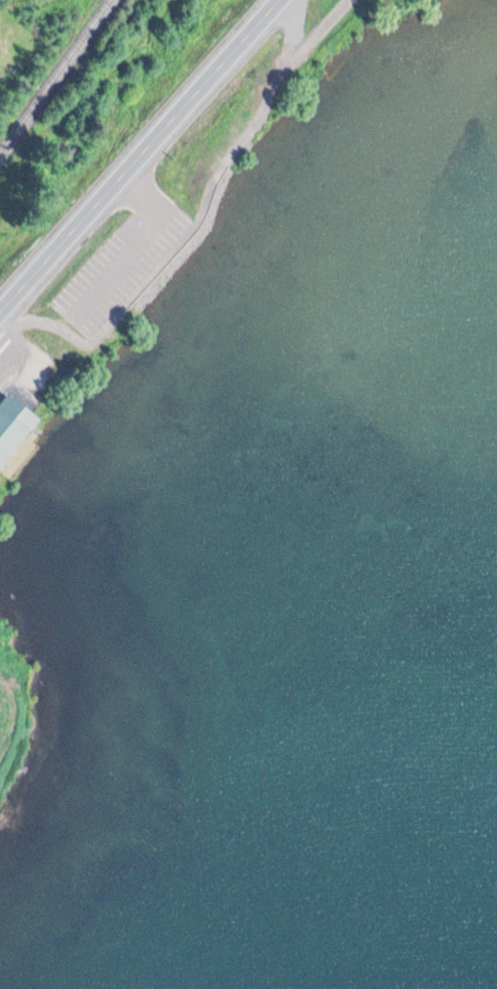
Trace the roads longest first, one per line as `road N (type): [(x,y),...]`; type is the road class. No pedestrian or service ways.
road 1 (primary): [(0,319),(282,0)]

